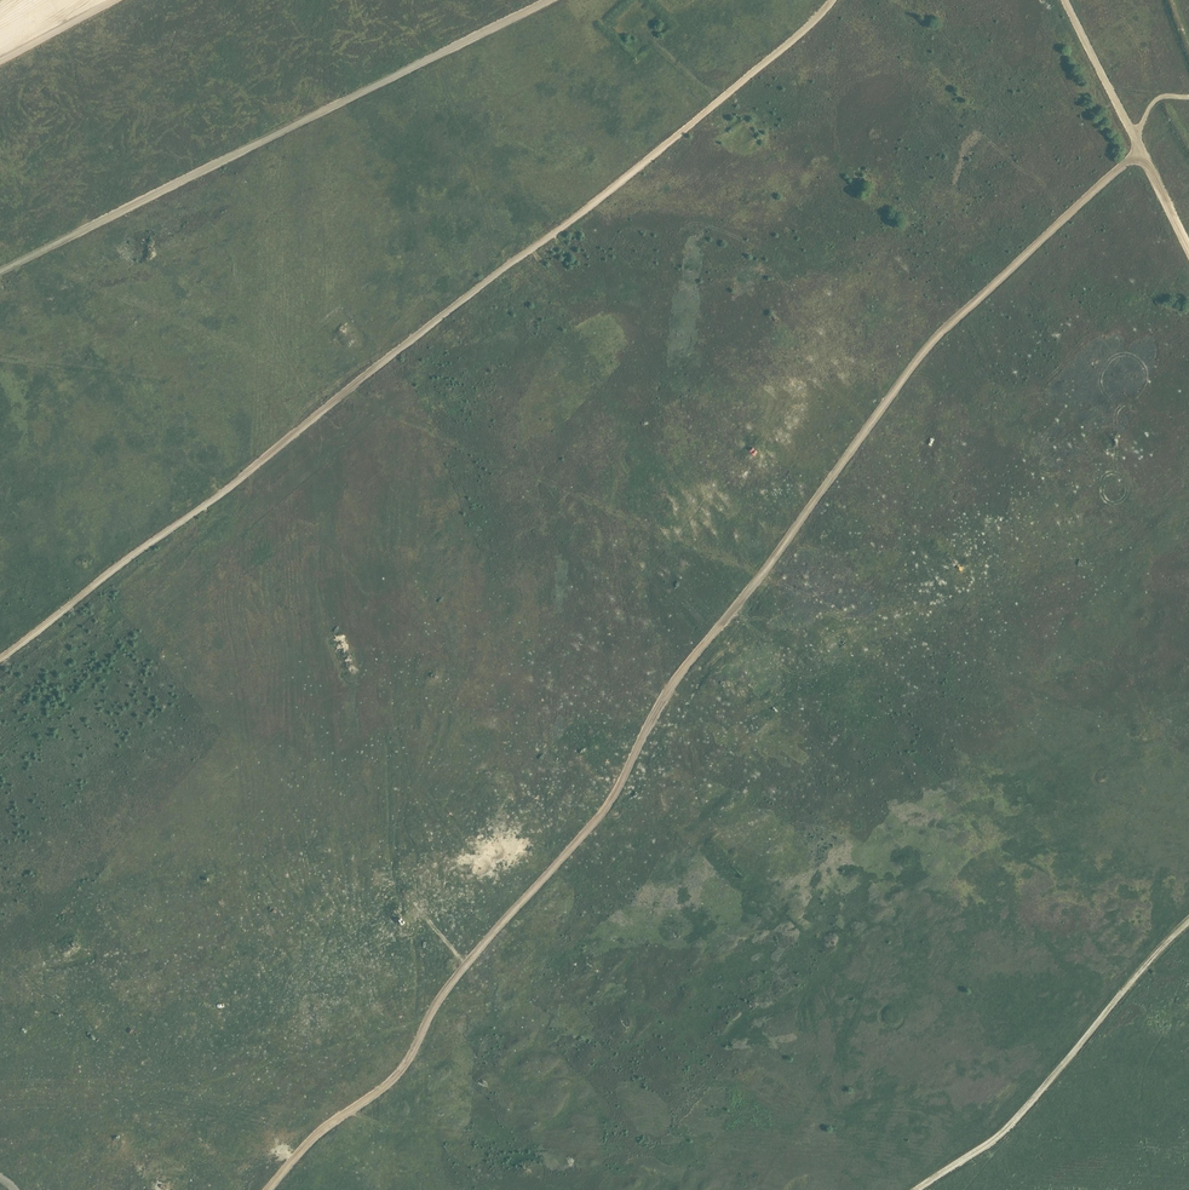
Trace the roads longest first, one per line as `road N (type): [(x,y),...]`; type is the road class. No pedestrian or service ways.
road 1 (track): [(466,966),(606,809),(651,716),(939,334),(1133,152),(1147,111),(1164,97),(1105,85)]
road 2 (track): [(832,0),(606,192),(0,658)]
road 3 (track): [(0,271),(544,0)]
road 4 (track): [(917,1189),(1013,1126),(1188,925)]
road 5 (track): [(270,1189),(314,1138),(407,1063),(466,966),(429,923)]
road 6 (track): [(1060,0),(1188,247)]

